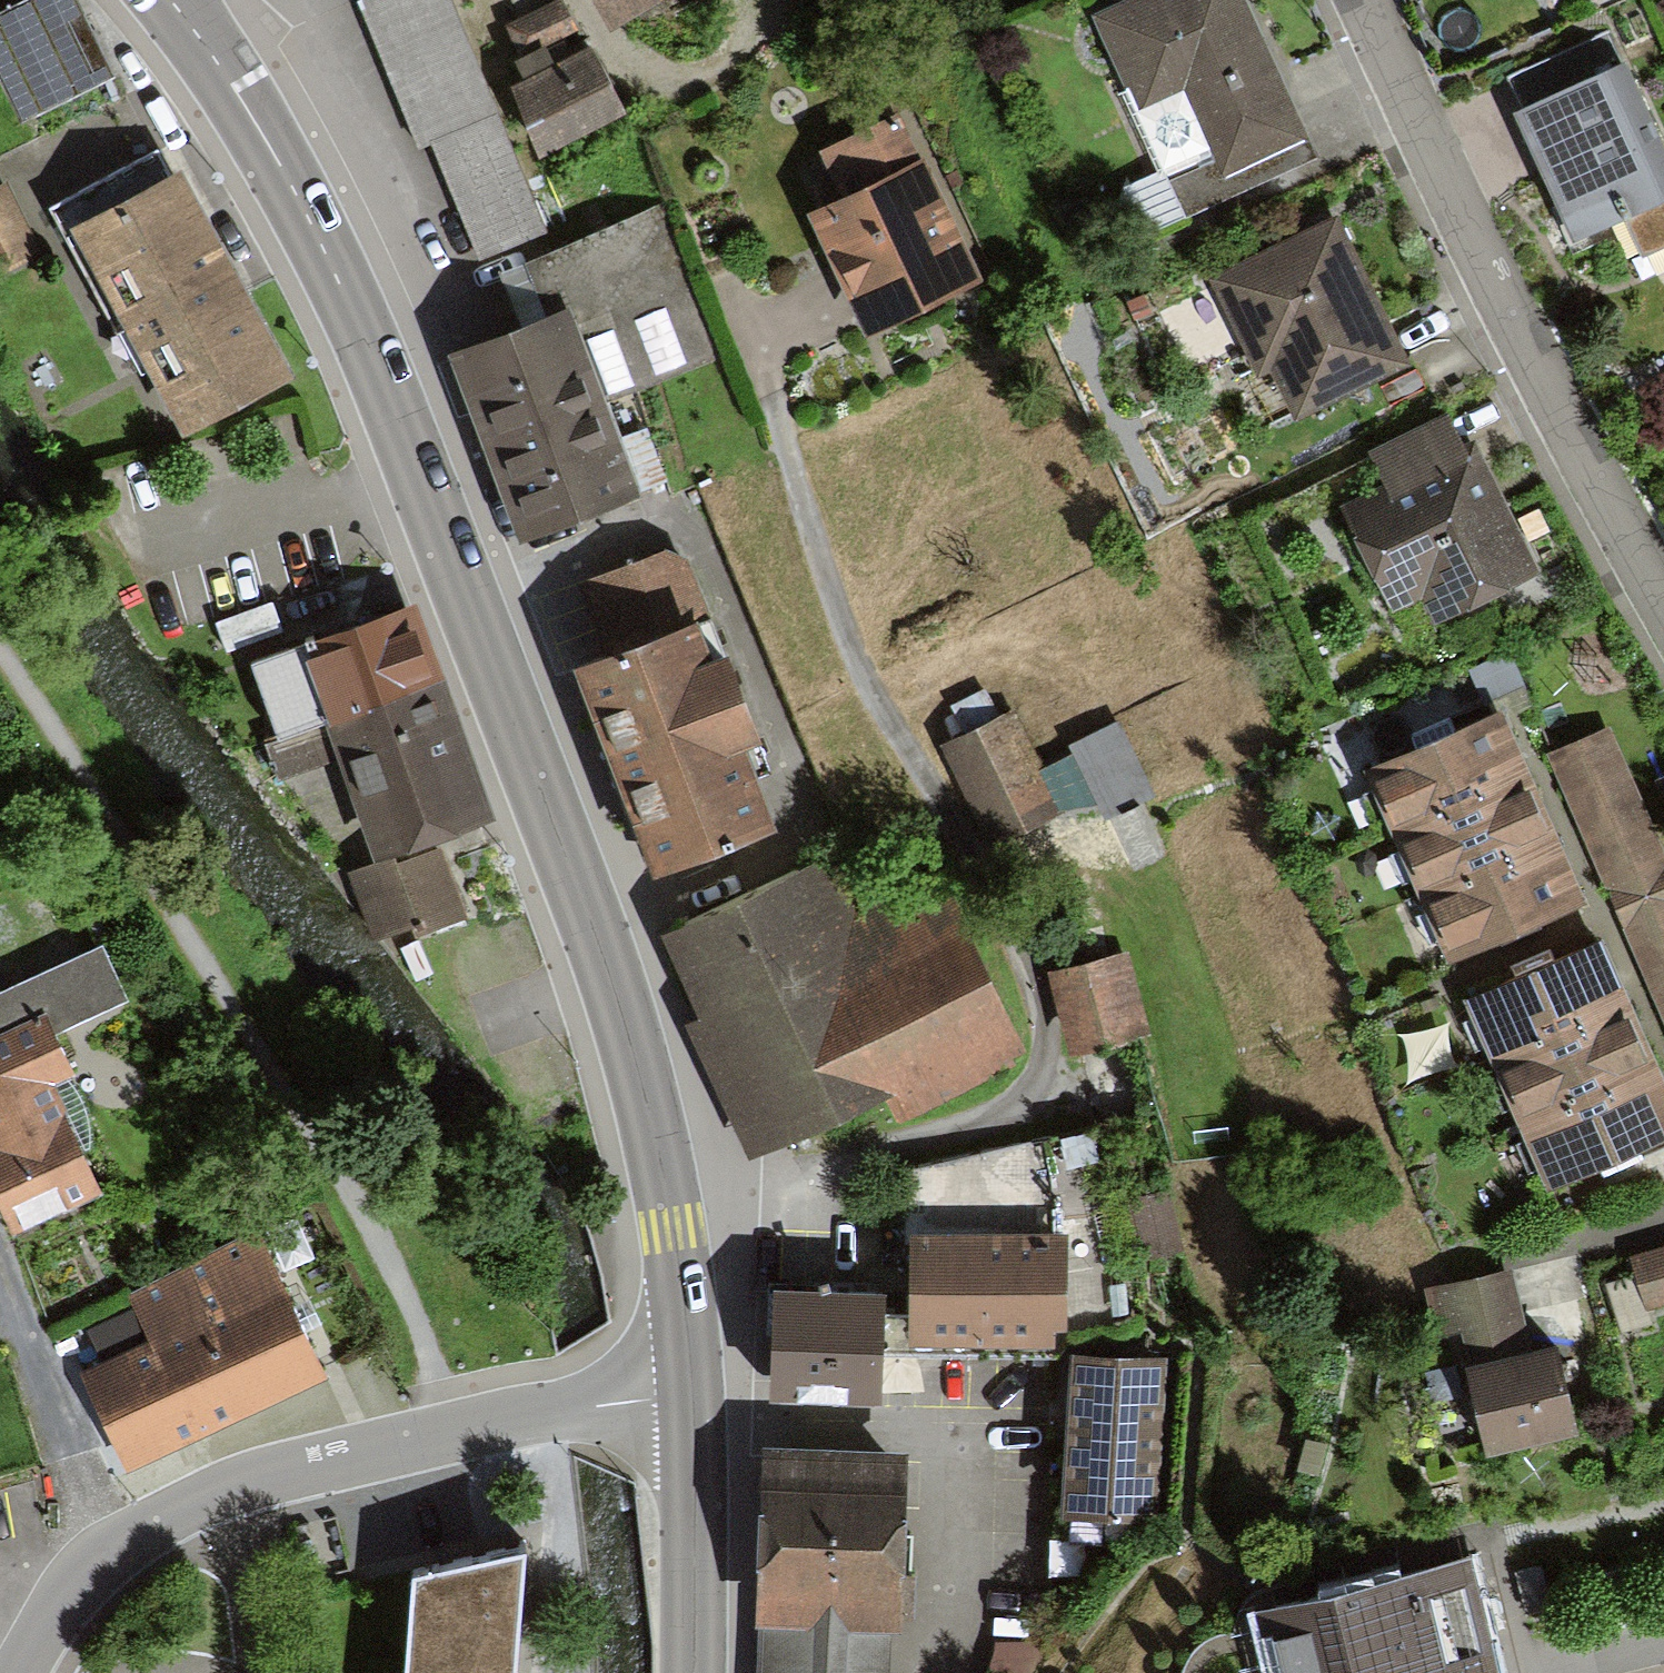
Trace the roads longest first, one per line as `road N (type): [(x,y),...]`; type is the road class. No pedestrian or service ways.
road 1 (primary): [(174,0),(261,132),(306,219),(414,467),(561,845),(666,1179)]
road 2 (residential): [(666,1179),(873,1155),(972,1126),(1024,1092),(1046,1050),(1042,999),(853,654),(825,581),(753,321),(797,298)]
road 3 (residential): [(1663,603),(1494,290),(1362,0)]
road 4 (residential): [(691,1394),(535,1413),(299,1465),(103,1545)]
road 5 (residential): [(103,1545),(0,1283)]
road 6 (primary): [(691,1394),(695,1672)]
road 7 (primary): [(666,1179),(691,1394)]
road 8 (residential): [(103,1545),(39,1614),(12,1672)]

